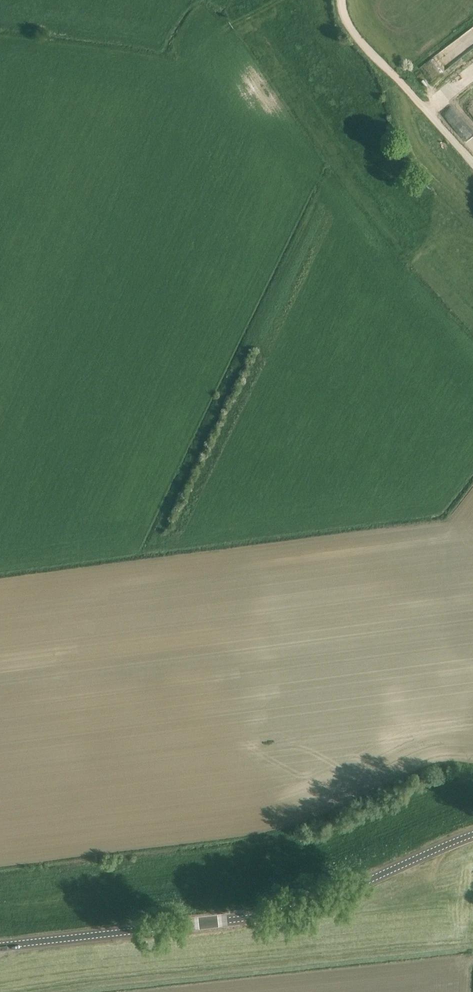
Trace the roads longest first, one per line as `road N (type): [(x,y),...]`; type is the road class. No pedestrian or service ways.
road 1 (secondary): [(0,947),(187,927),(315,902),(472,836)]
road 2 (track): [(423,107),(366,47),(342,0)]

